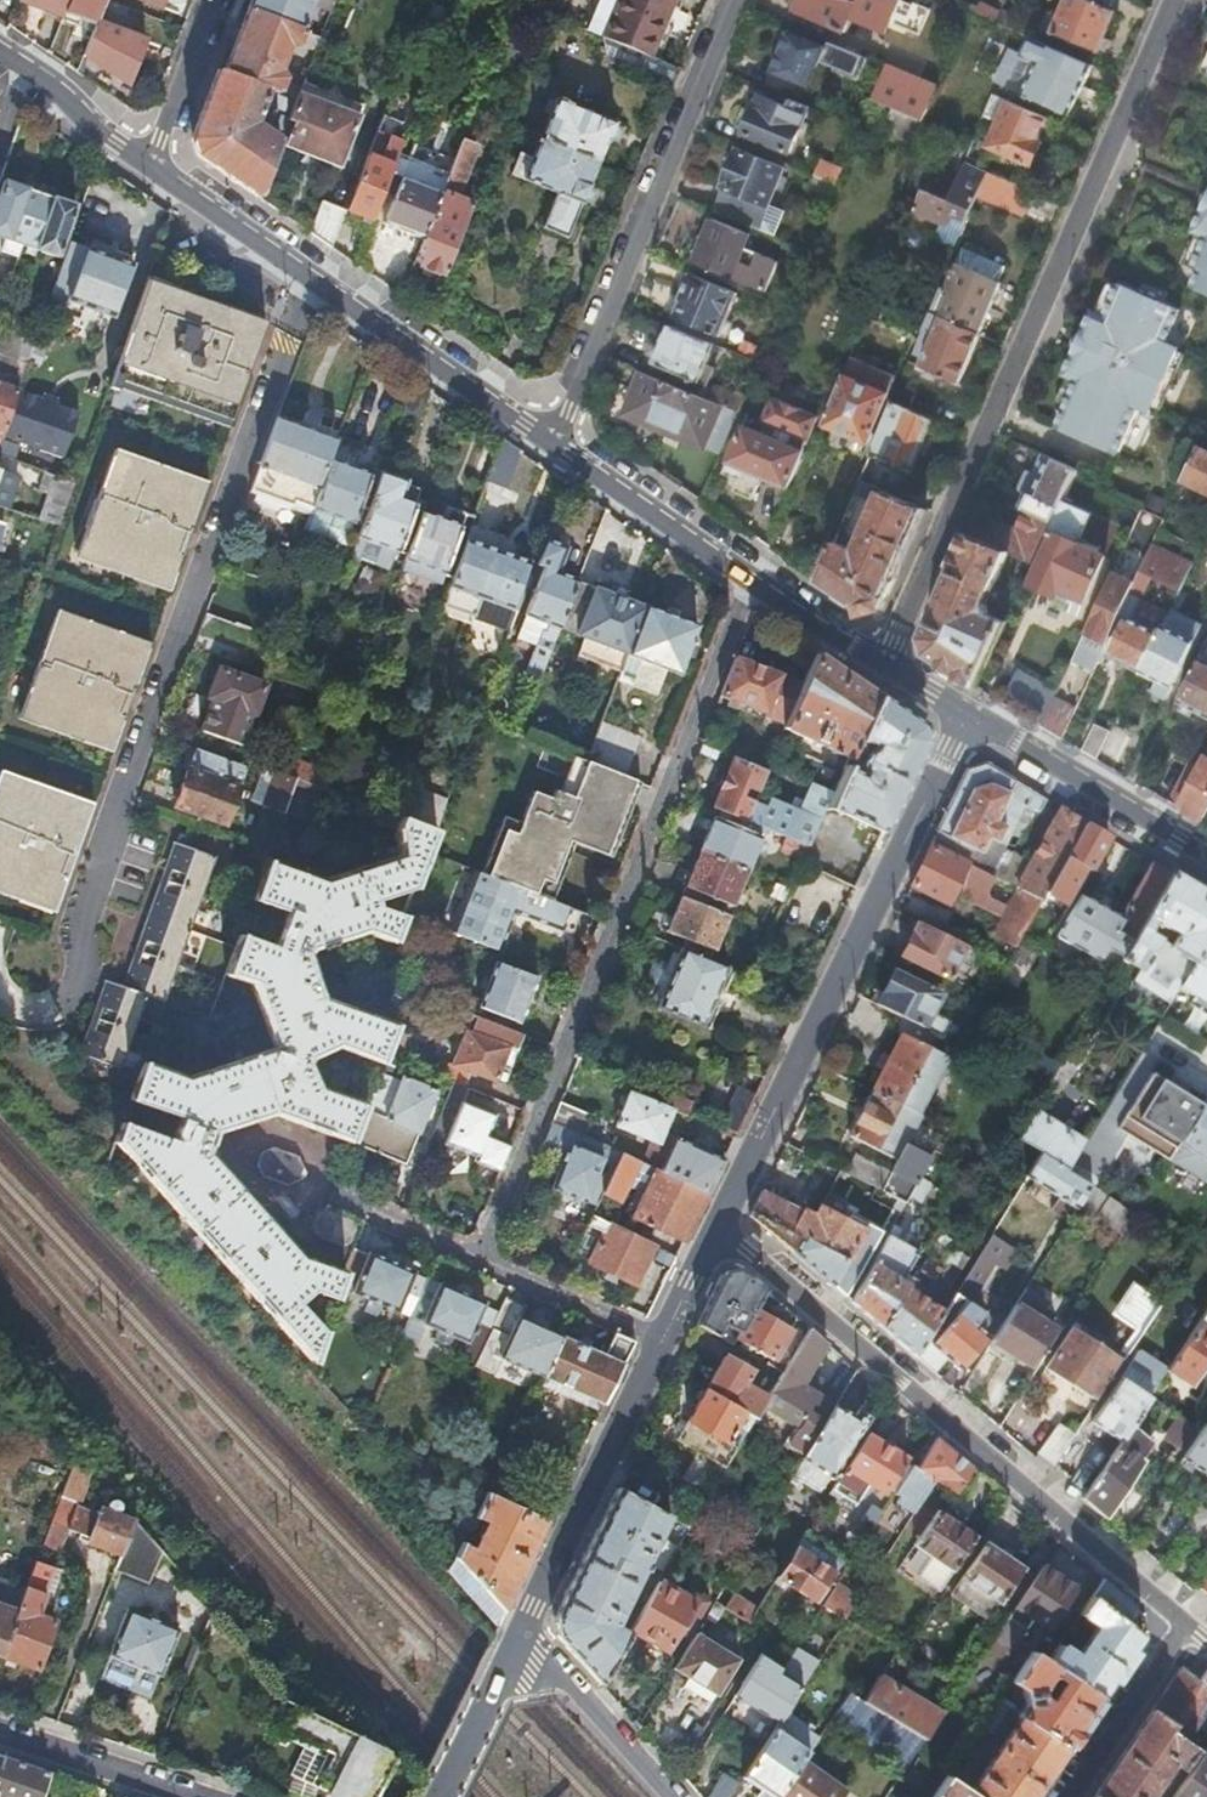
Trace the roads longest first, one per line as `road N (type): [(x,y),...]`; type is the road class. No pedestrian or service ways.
road 1 (residential): [(481,1258),(751,581)]
road 2 (residential): [(1174,0),(882,662)]
road 3 (residential): [(1188,1624),(720,1224)]
road 4 (residential): [(969,715),(720,1224)]
road 5 (residential): [(548,443),(569,410),(734,0)]
road 6 (residential): [(153,171),(548,443)]
road 7 (residential): [(663,1338),(519,1636)]
road 8 (residential): [(969,715),(1206,855)]
road 9 (residential): [(548,443),(751,581)]
road 10 (residential): [(519,1636),(667,1796)]
road 11 (residential): [(1070,1796),(1188,1624)]
road 12 (residential): [(190,1796),(0,1734)]
road 13 (residential): [(663,1338),(481,1258)]
road 14 (residential): [(215,0),(153,171)]
road 15 (residential): [(519,1636),(441,1796)]
road 16 (residential): [(23,68),(153,171)]
road 17 (residential): [(751,581),(882,662)]
road 18 (residential): [(720,1224),(663,1338)]

